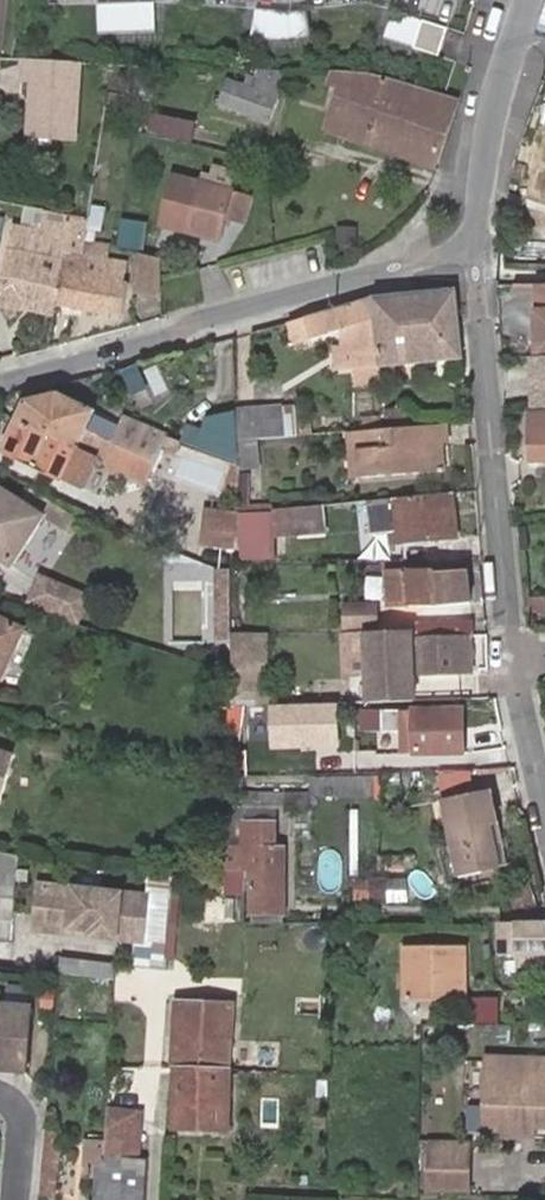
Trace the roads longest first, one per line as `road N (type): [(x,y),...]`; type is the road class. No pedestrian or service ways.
road 1 (residential): [(477,244),(0,382)]
road 2 (residential): [(477,244),(506,660)]
road 3 (residential): [(477,244),(497,98),(530,0)]
road 4 (residential): [(506,660),(544,822)]

